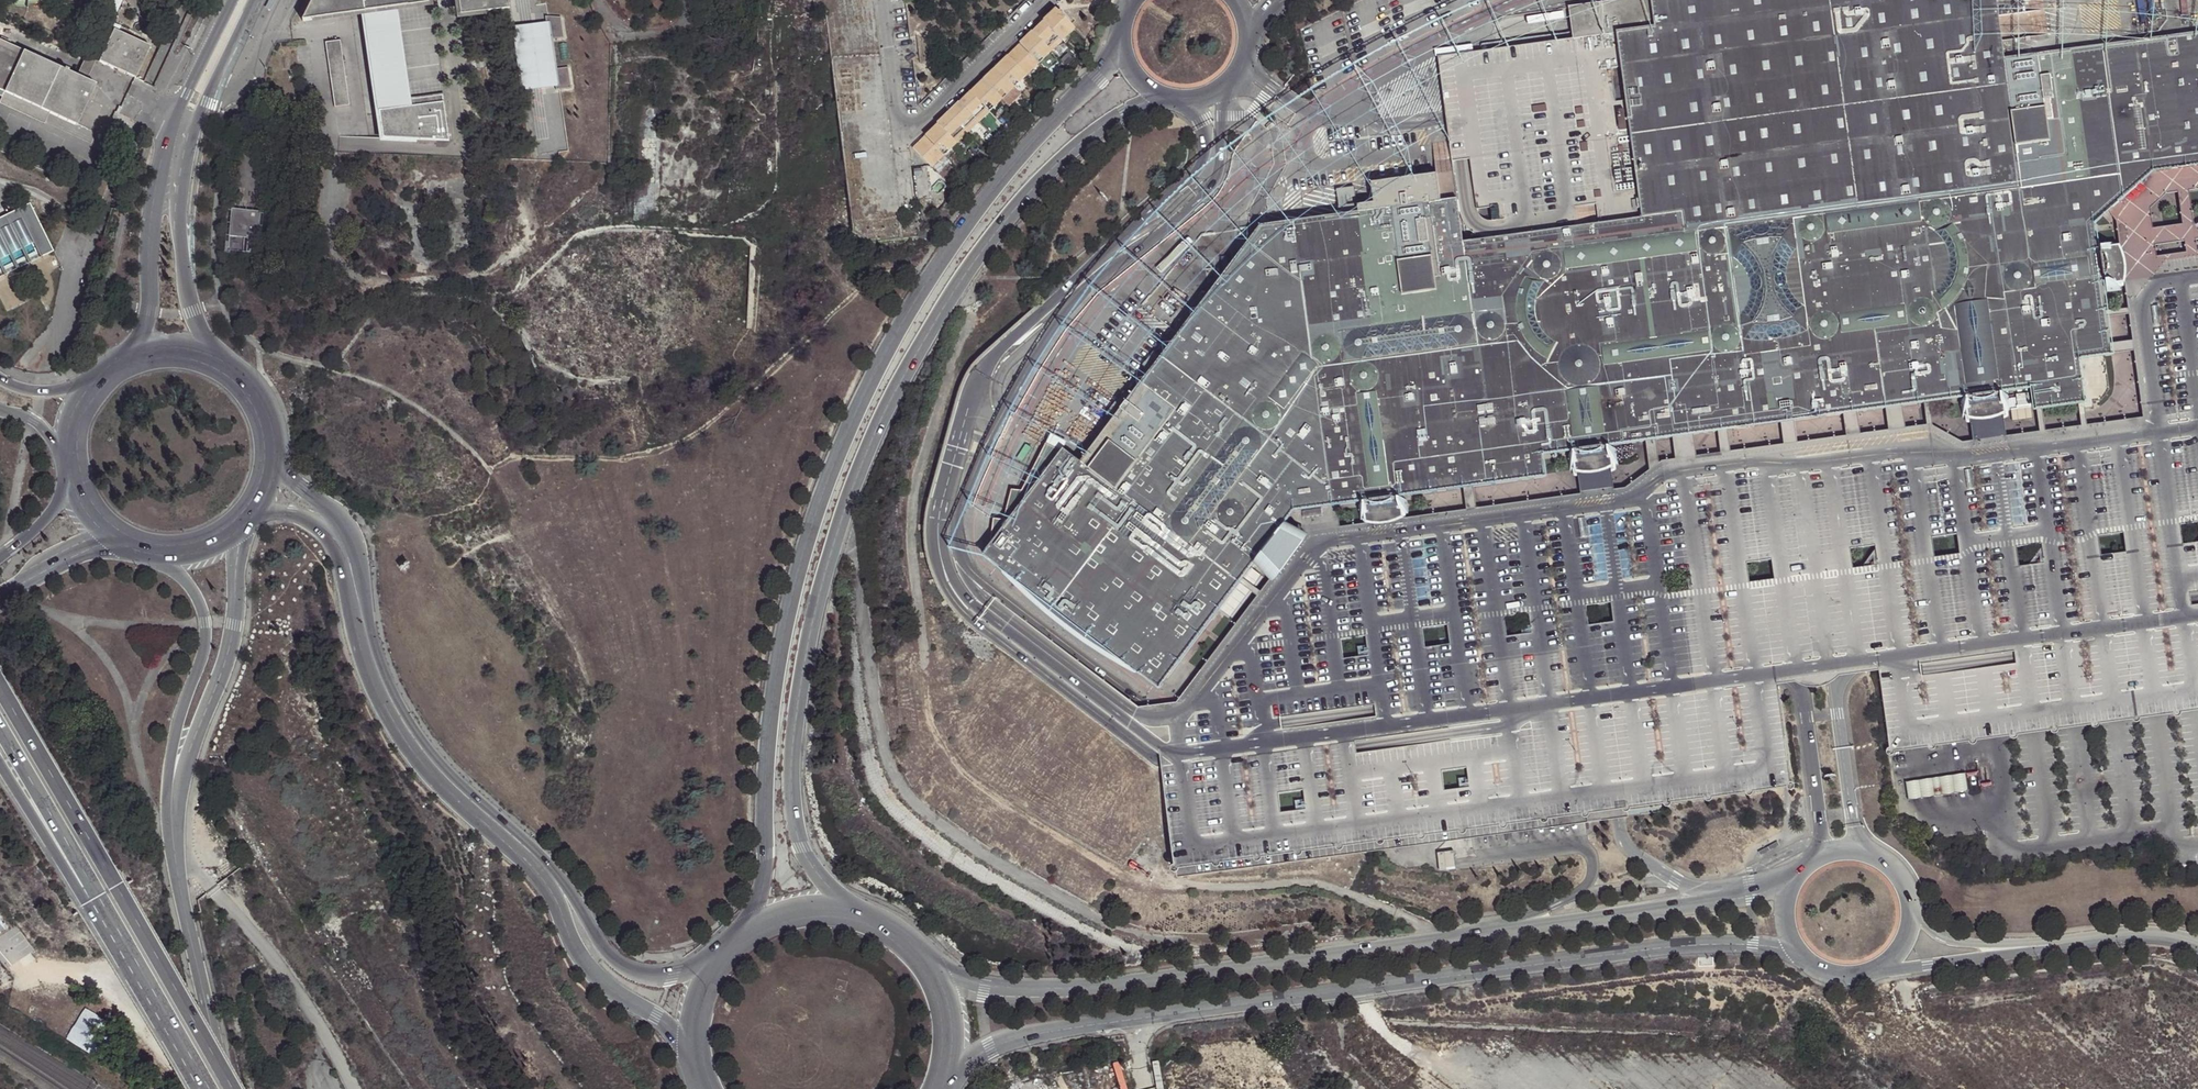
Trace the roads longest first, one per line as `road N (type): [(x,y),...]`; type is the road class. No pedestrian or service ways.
road 1 (tertiary): [(1123,51),(993,187),(903,312),(855,406),(790,590),(775,673),(764,884),(752,929)]
road 2 (tertiary): [(851,913),(802,847),(789,782),(807,631),(870,439),(907,366),(1021,205),(1077,148),(1126,111),(1163,96)]
road 3 (tertiary): [(1791,882),(1071,990),(985,989),(934,976)]
road 4 (tertiary): [(945,1073),(1030,1034),(1682,946),(1794,950)]
road 5 (secondary): [(724,952),(673,973),(636,973),(612,962),(568,886),(450,775),(413,724),(380,666),(351,530),(287,473),(269,439)]
road 6 (secondary): [(247,512),(310,518),(335,547),(356,644),(401,742),(546,884),(588,968),(692,1047)]
road 7 (motorway): [(230,1088),(0,689)]
road 8 (secondary): [(232,0),(166,144),(152,226),(151,312),(118,365)]
road 9 (secondary): [(216,362),(185,281),(179,195),(195,122),(255,0)]
road 10 (secondary): [(174,863),(188,759),(232,634),(241,519)]
road 11 (secondary): [(150,547),(191,587),(205,623),(176,725),(169,797),(174,863)]
road 12 (track): [(330,238),(349,273),(387,283),(482,275),(518,251),(529,234)]
road 13 (secondary): [(174,863),(223,1088)]
road 14 (motorway): [(95,894),(203,1088)]
road 15 (track): [(418,280),(420,257),(455,246),(460,194),(427,183),(415,196),(411,247)]
road 16 (tertiary): [(1869,974),(2059,944)]
road 17 (motorway): [(0,729),(95,894)]
road 18 (motorway): [(0,763),(69,877),(95,894)]
road 19 (tertiary): [(2059,944),(1961,943),(1943,937),(1912,905)]
road 20 (tertiary): [(1912,905),(1894,868),(1857,849),(1812,859),(1791,882)]
road 21 (tertiary): [(2059,944),(2148,935),(2197,945)]
road 22 (secondary): [(0,597),(124,538)]
road 23 (tertiary): [(1163,96),(1197,99),(1227,86),(1243,66),(1250,28)]

